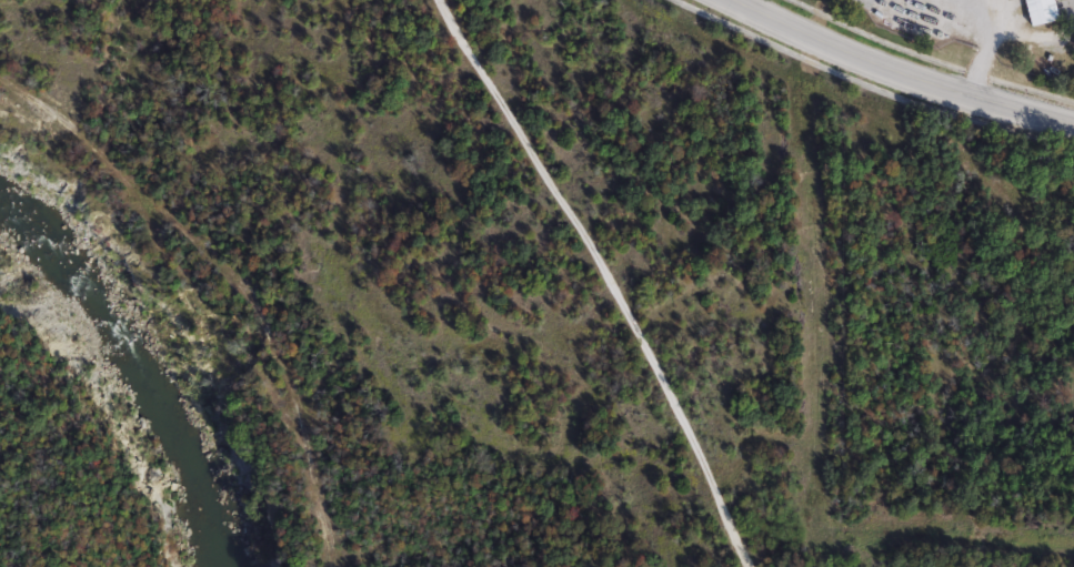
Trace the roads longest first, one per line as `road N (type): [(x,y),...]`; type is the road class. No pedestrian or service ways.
road 1 (residential): [(750,566),(649,357),(434,0)]
road 2 (residential): [(0,71),(252,294),(308,433),(325,566)]
road 3 (secondary): [(1073,126),(895,73),(731,0)]

